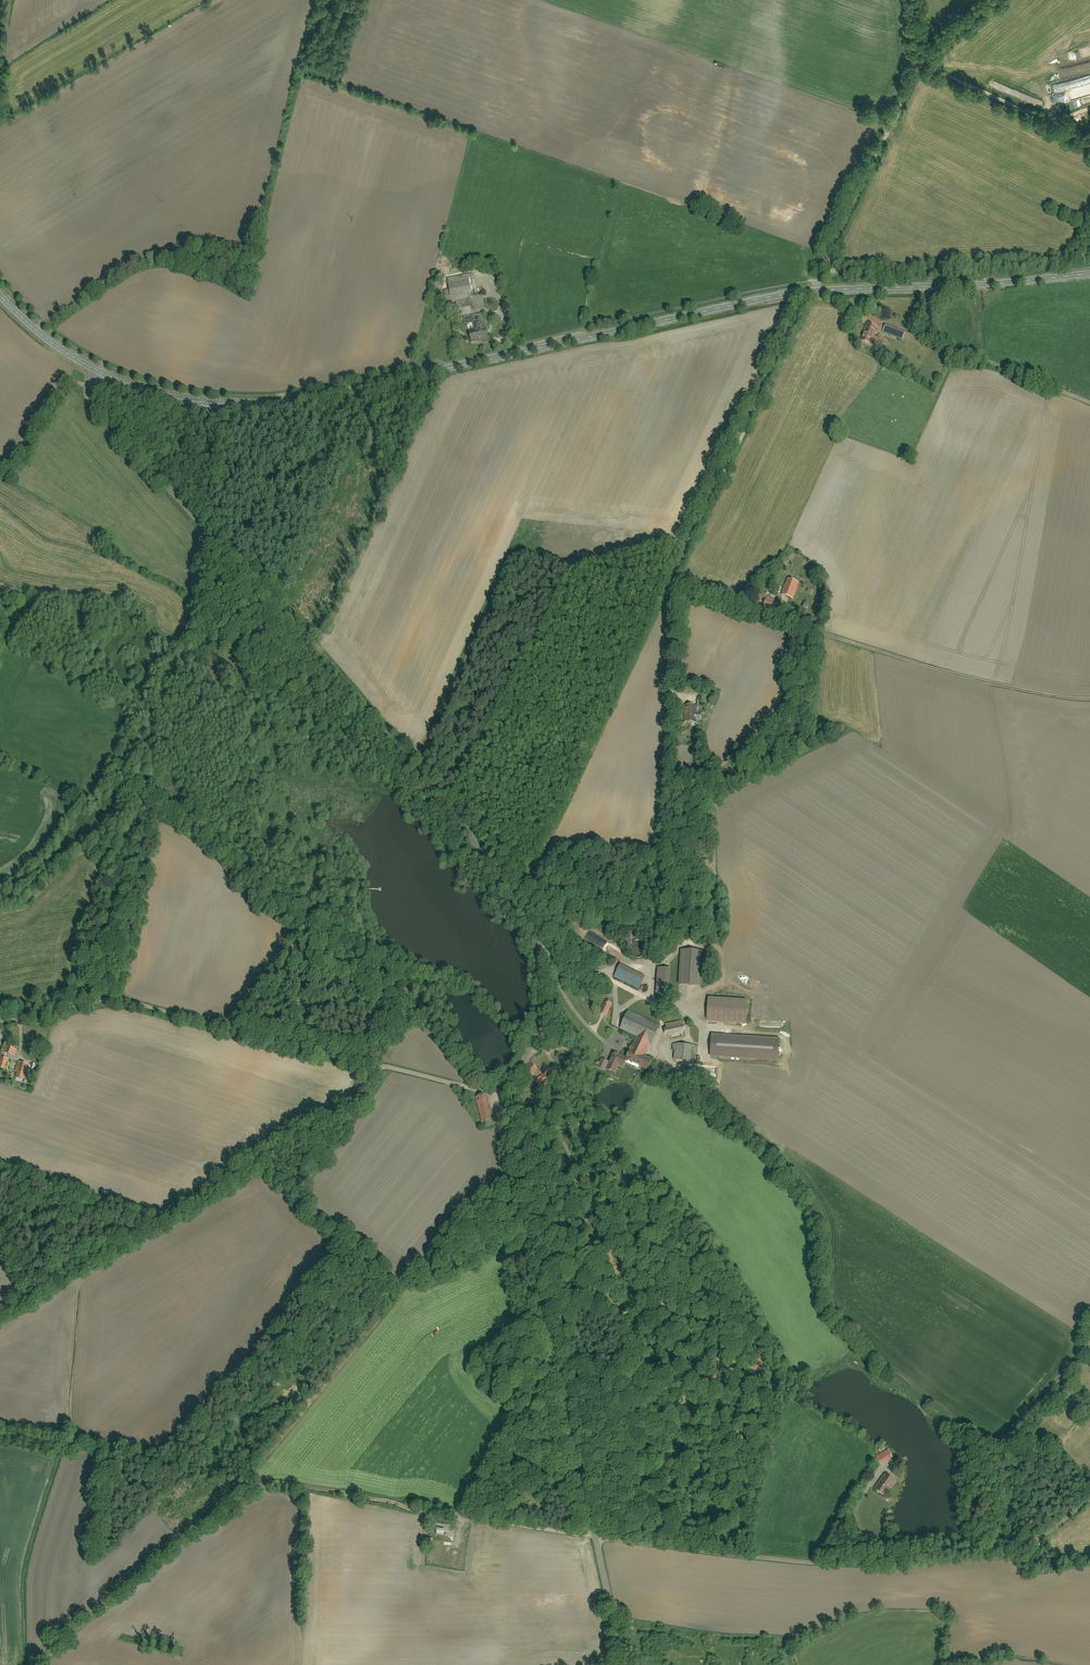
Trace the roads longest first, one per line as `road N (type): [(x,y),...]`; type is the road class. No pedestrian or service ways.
road 1 (unclassified): [(504,1097),(529,1055),(543,1005),(538,951),(523,914),(393,739),(95,406),(87,390),(98,371)]
road 2 (tertiary): [(931,286),(785,295),(280,404),(184,399),(98,371)]
road 3 (track): [(806,292),(676,577),(653,962),(624,957),(606,974),(538,951)]
road 4 (unclassified): [(504,1097),(121,1001),(0,1021)]
road 5 (residential): [(1089,1500),(1031,1540),(876,1563),(719,1555),(594,1536)]
road 6 (track): [(0,1314),(272,1157),(378,1065)]
road 7 (residential): [(594,1536),(506,1141),(504,1097)]
road 8 (track): [(676,577),(715,597),(927,667),(1089,699)]
road 9 (track): [(914,0),(917,69),(817,281)]
road 10 (residential): [(1089,403),(930,336),(931,286)]
road 11 (track): [(551,955),(571,1005),(607,1043),(616,1031),(616,986),(606,974)]
road 12 (track): [(523,914),(540,873),(569,846),(663,852)]
road 13 (track): [(594,1536),(462,1518),(457,1536),(448,1535)]
road 14 (tertiary): [(1089,275),(931,286)]
road 15 (residential): [(627,1664),(594,1536)]
road 16 (tertiary): [(98,371),(34,330),(0,295)]

